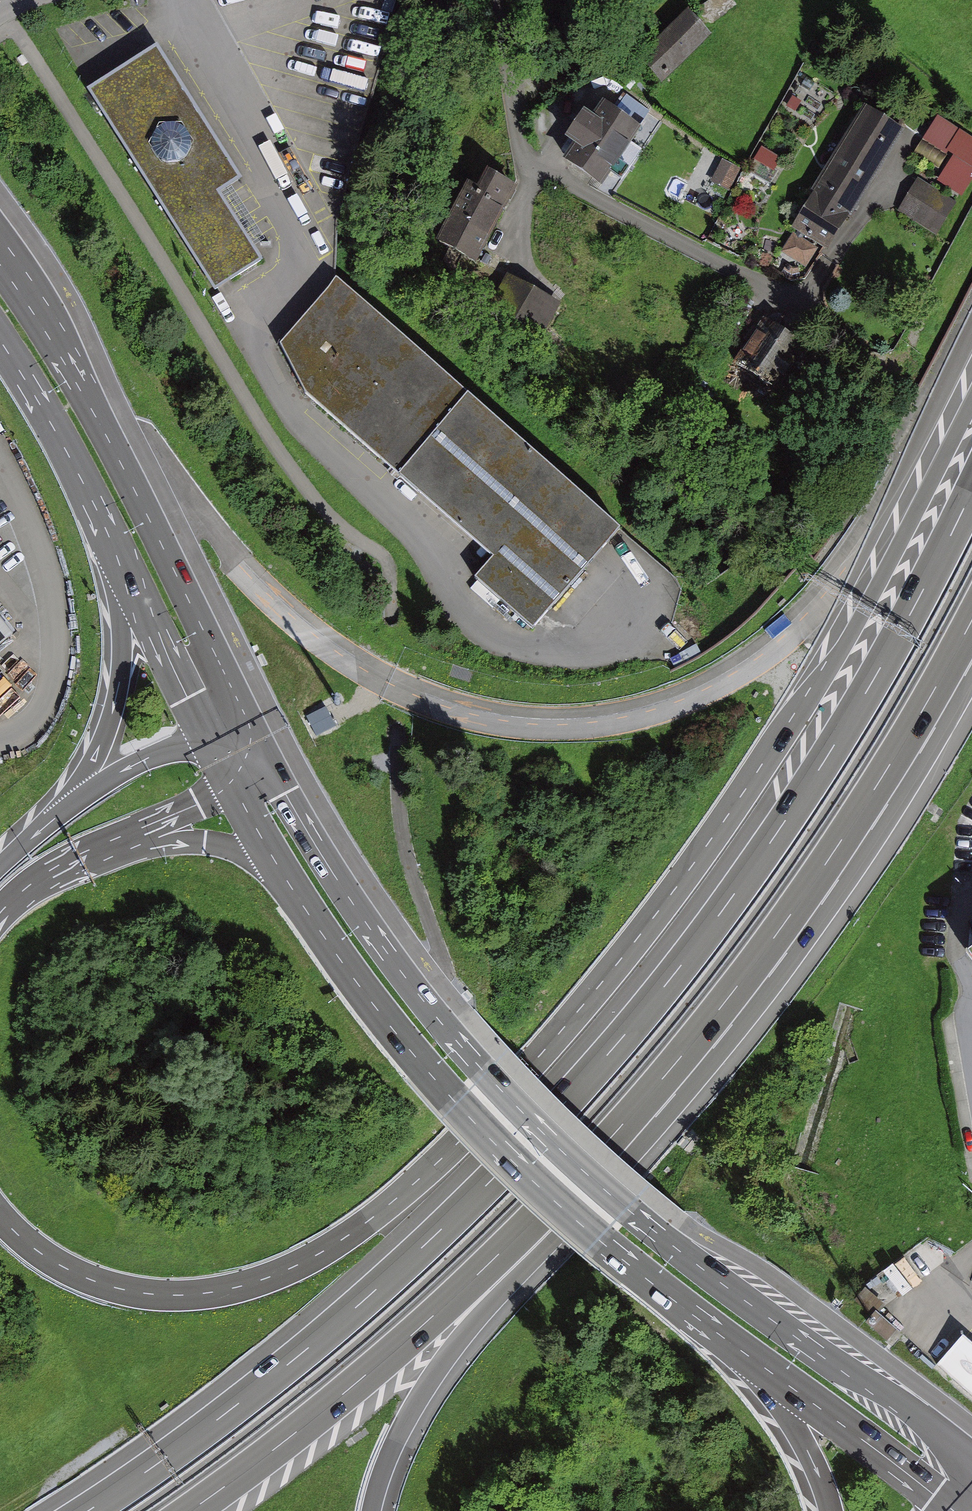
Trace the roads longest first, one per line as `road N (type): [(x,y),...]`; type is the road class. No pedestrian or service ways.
road 1 (motorway): [(971,407),(826,676),(699,866),(541,1063),(436,1174),(313,1269),(224,1303),(170,1309),(113,1301),(57,1280),(0,1231)]
road 2 (motorway): [(971,497),(803,798),(675,979),(570,1101),(332,1328),(89,1510)]
road 3 (secondary): [(971,1468),(779,1329),(563,1147),(359,911),(257,738)]
road 4 (track): [(811,611),(703,693),(636,718),(483,719),(395,685),(251,581),(186,508),(149,442)]
road 5 (motorway): [(193,1510),(370,1372),(712,1036)]
road 6 (secondary): [(272,850),(370,997),(425,1064),(535,1180),(739,1350)]
road 7 (motorway): [(373,1510),(415,1406),(712,1036)]
road 8 (secondary): [(257,738),(130,477),(0,266)]
road 9 (residential): [(498,0),(521,149),(535,169),(800,303)]
road 10 (motorway): [(712,1036),(870,817),(971,642)]
road 11 (secondary): [(0,335),(130,575)]
road 12 (secondary): [(739,1350),(952,1509)]
road 13 (motorway): [(22,891),(136,852),(201,843),(272,850)]
road 14 (motorway): [(22,891),(201,801),(232,776)]
road 15 (motorway): [(130,575),(120,682),(87,795)]
road 16 (track): [(684,0),(514,94)]
road 17 (secondary): [(130,575),(214,743)]
road 18 (motorway): [(739,1350),(807,1451),(828,1510)]
road 19 (motorway): [(214,743),(154,759),(87,795)]

